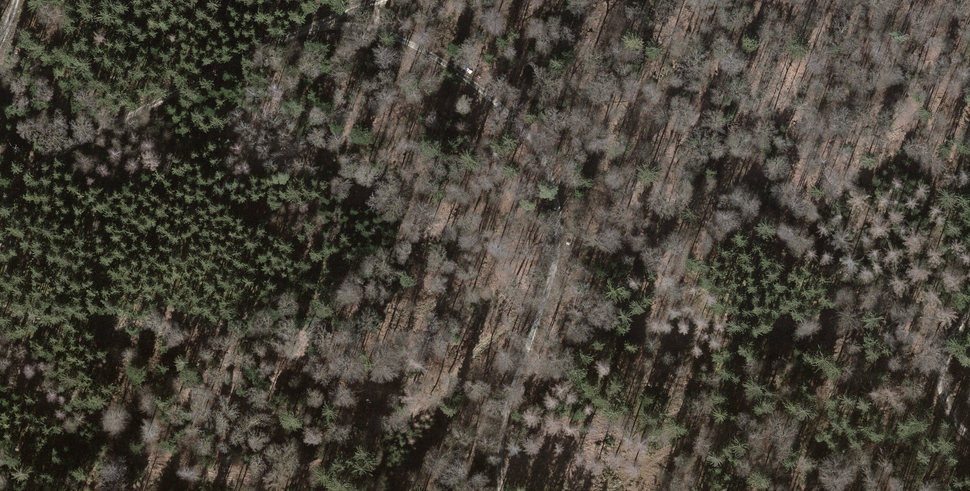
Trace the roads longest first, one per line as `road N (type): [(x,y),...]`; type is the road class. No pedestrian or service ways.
road 1 (track): [(511,490),(517,382),(547,302),(558,232),(542,158),(488,91),(407,39),(311,27)]
road 2 (track): [(311,27),(253,49),(0,191)]
road 3 (track): [(969,431),(948,396),(946,357),(969,310)]

